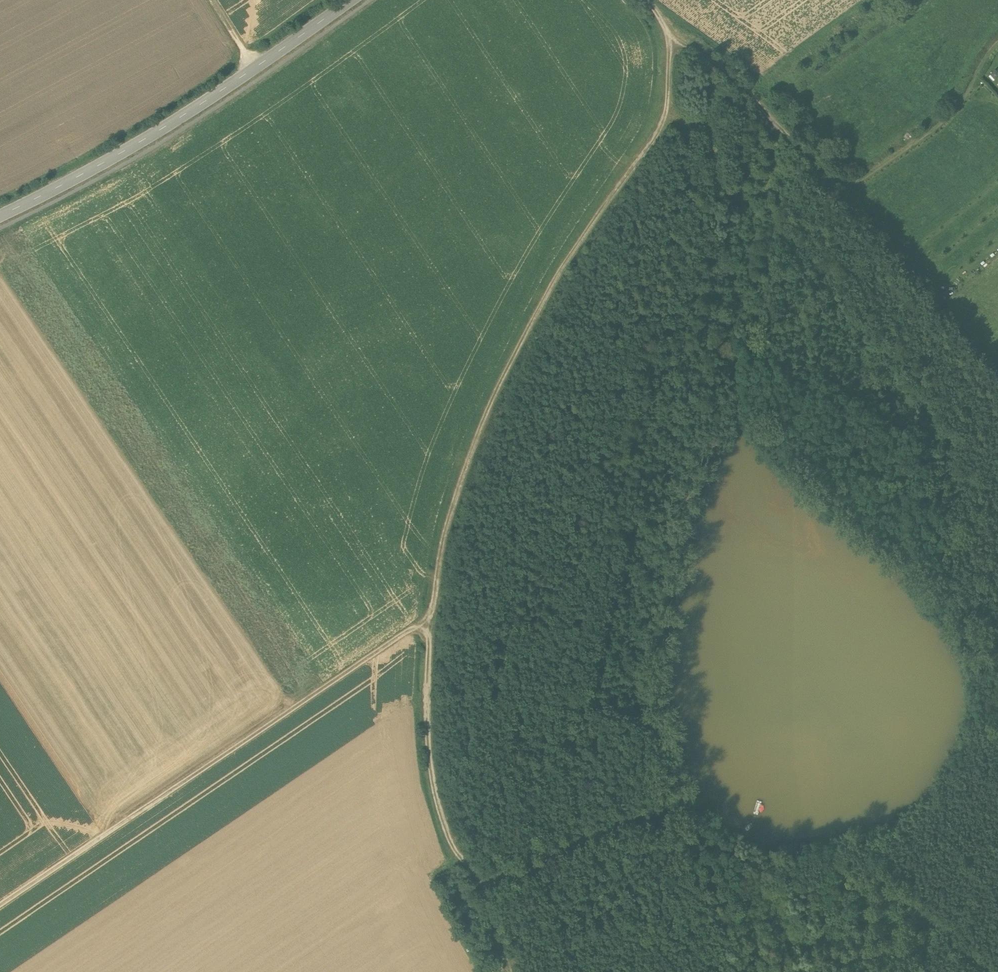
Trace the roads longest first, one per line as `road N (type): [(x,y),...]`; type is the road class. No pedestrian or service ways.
road 1 (track): [(677,36),(664,117),(562,270),(484,421),(458,487),(427,621),(427,733),(440,816),(480,887),(512,971)]
road 2 (track): [(427,621),(0,906)]
road 3 (unclassified): [(351,0),(134,147),(0,216)]

